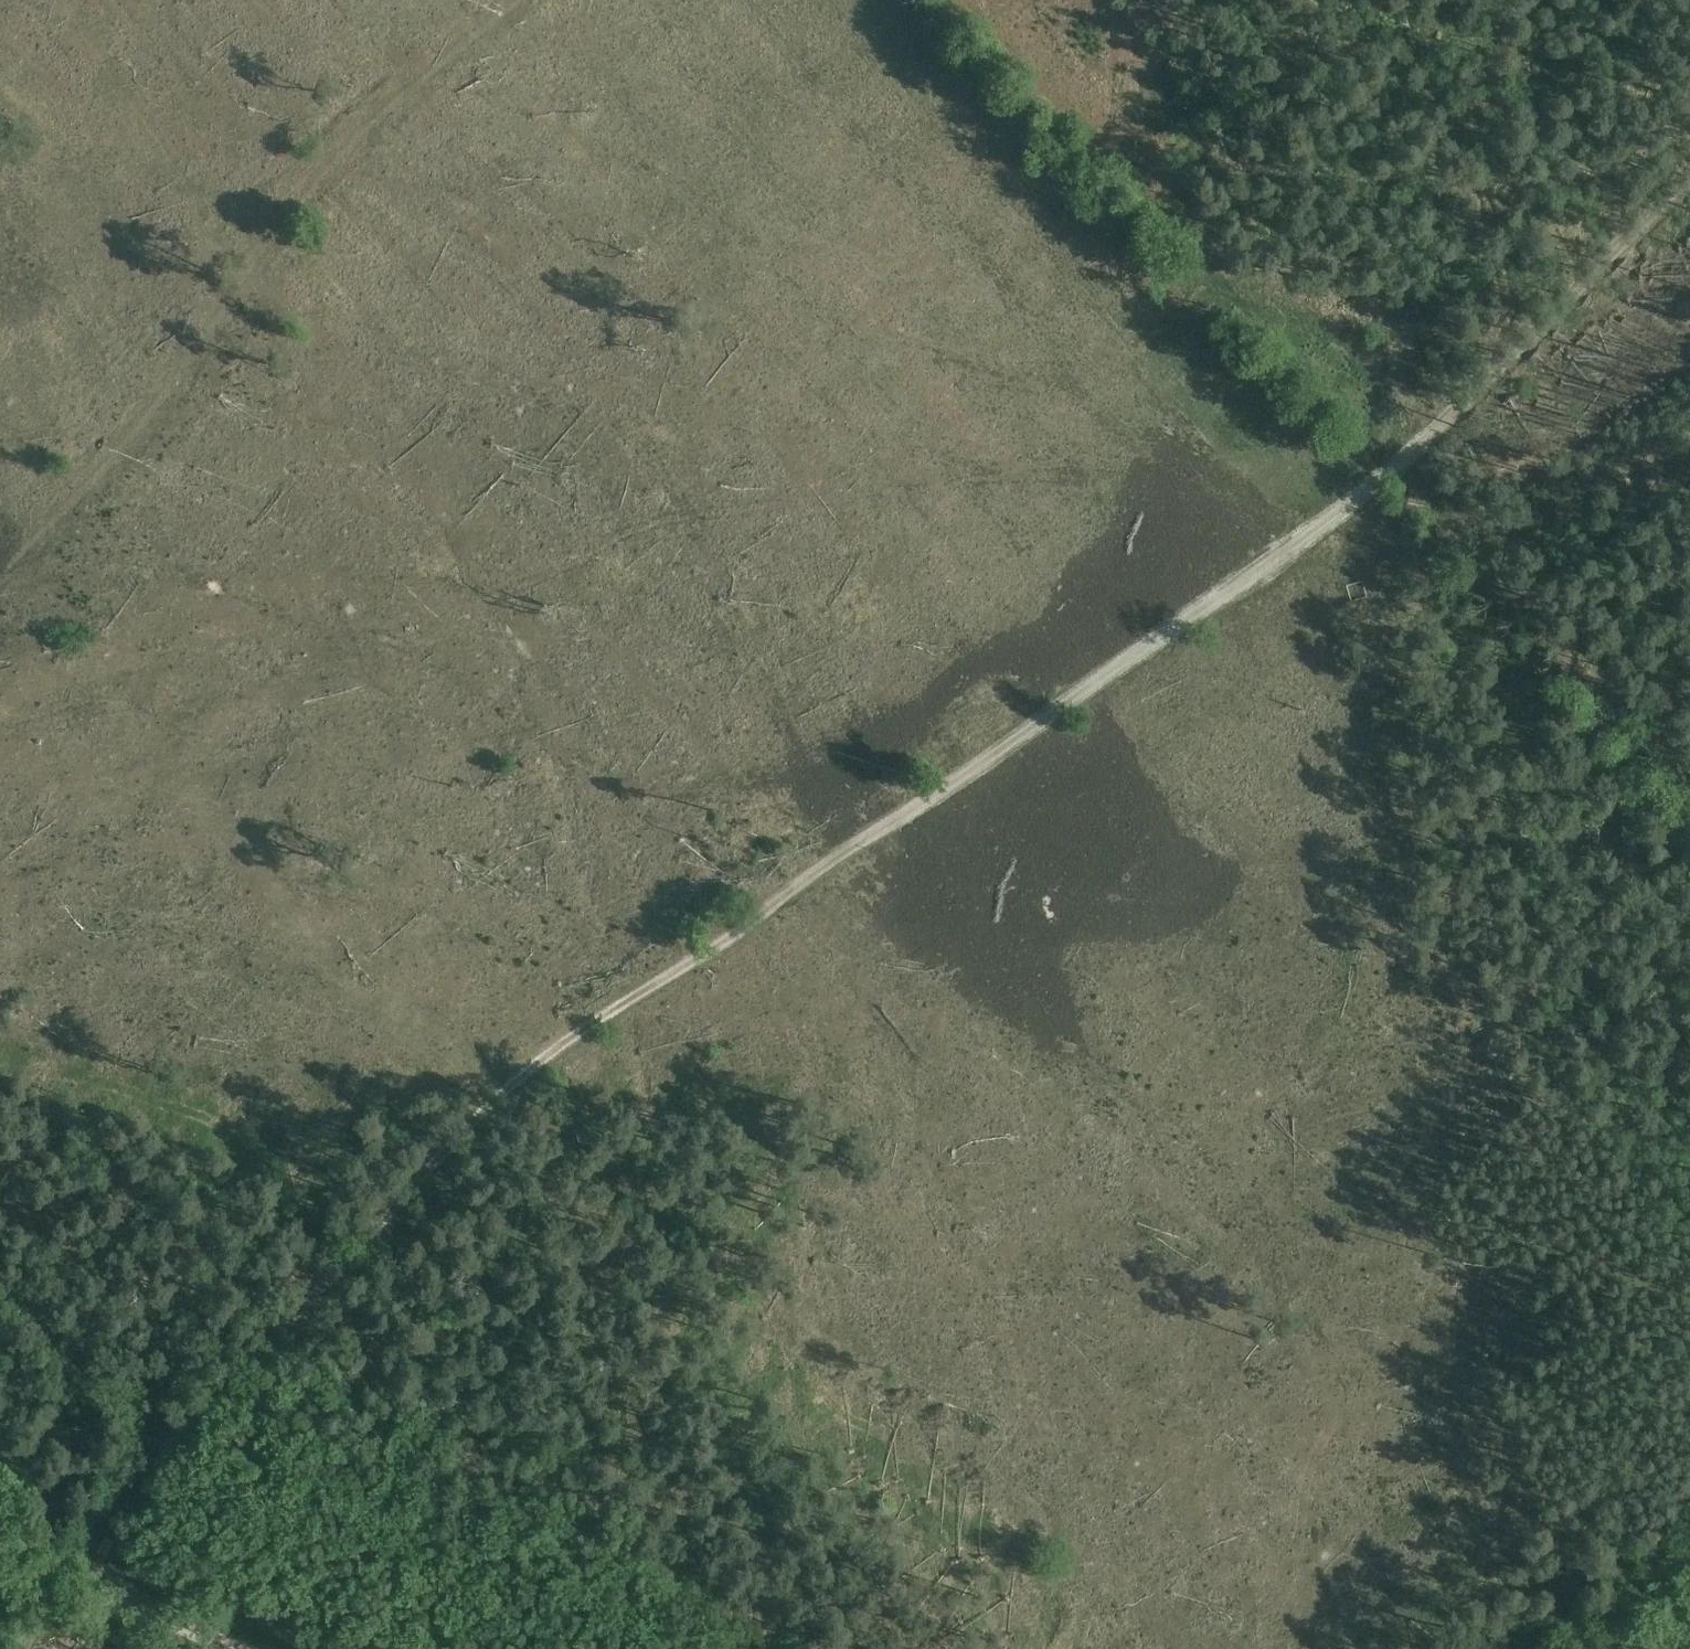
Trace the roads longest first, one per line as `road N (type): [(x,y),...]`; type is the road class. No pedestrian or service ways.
road 1 (track): [(1689,176),(1369,488),(975,771),(833,859),(748,928),(538,1063),(439,1157),(72,1562)]
road 2 (track): [(249,1648),(72,1562)]
road 3 (track): [(1596,1648),(1689,1554)]

